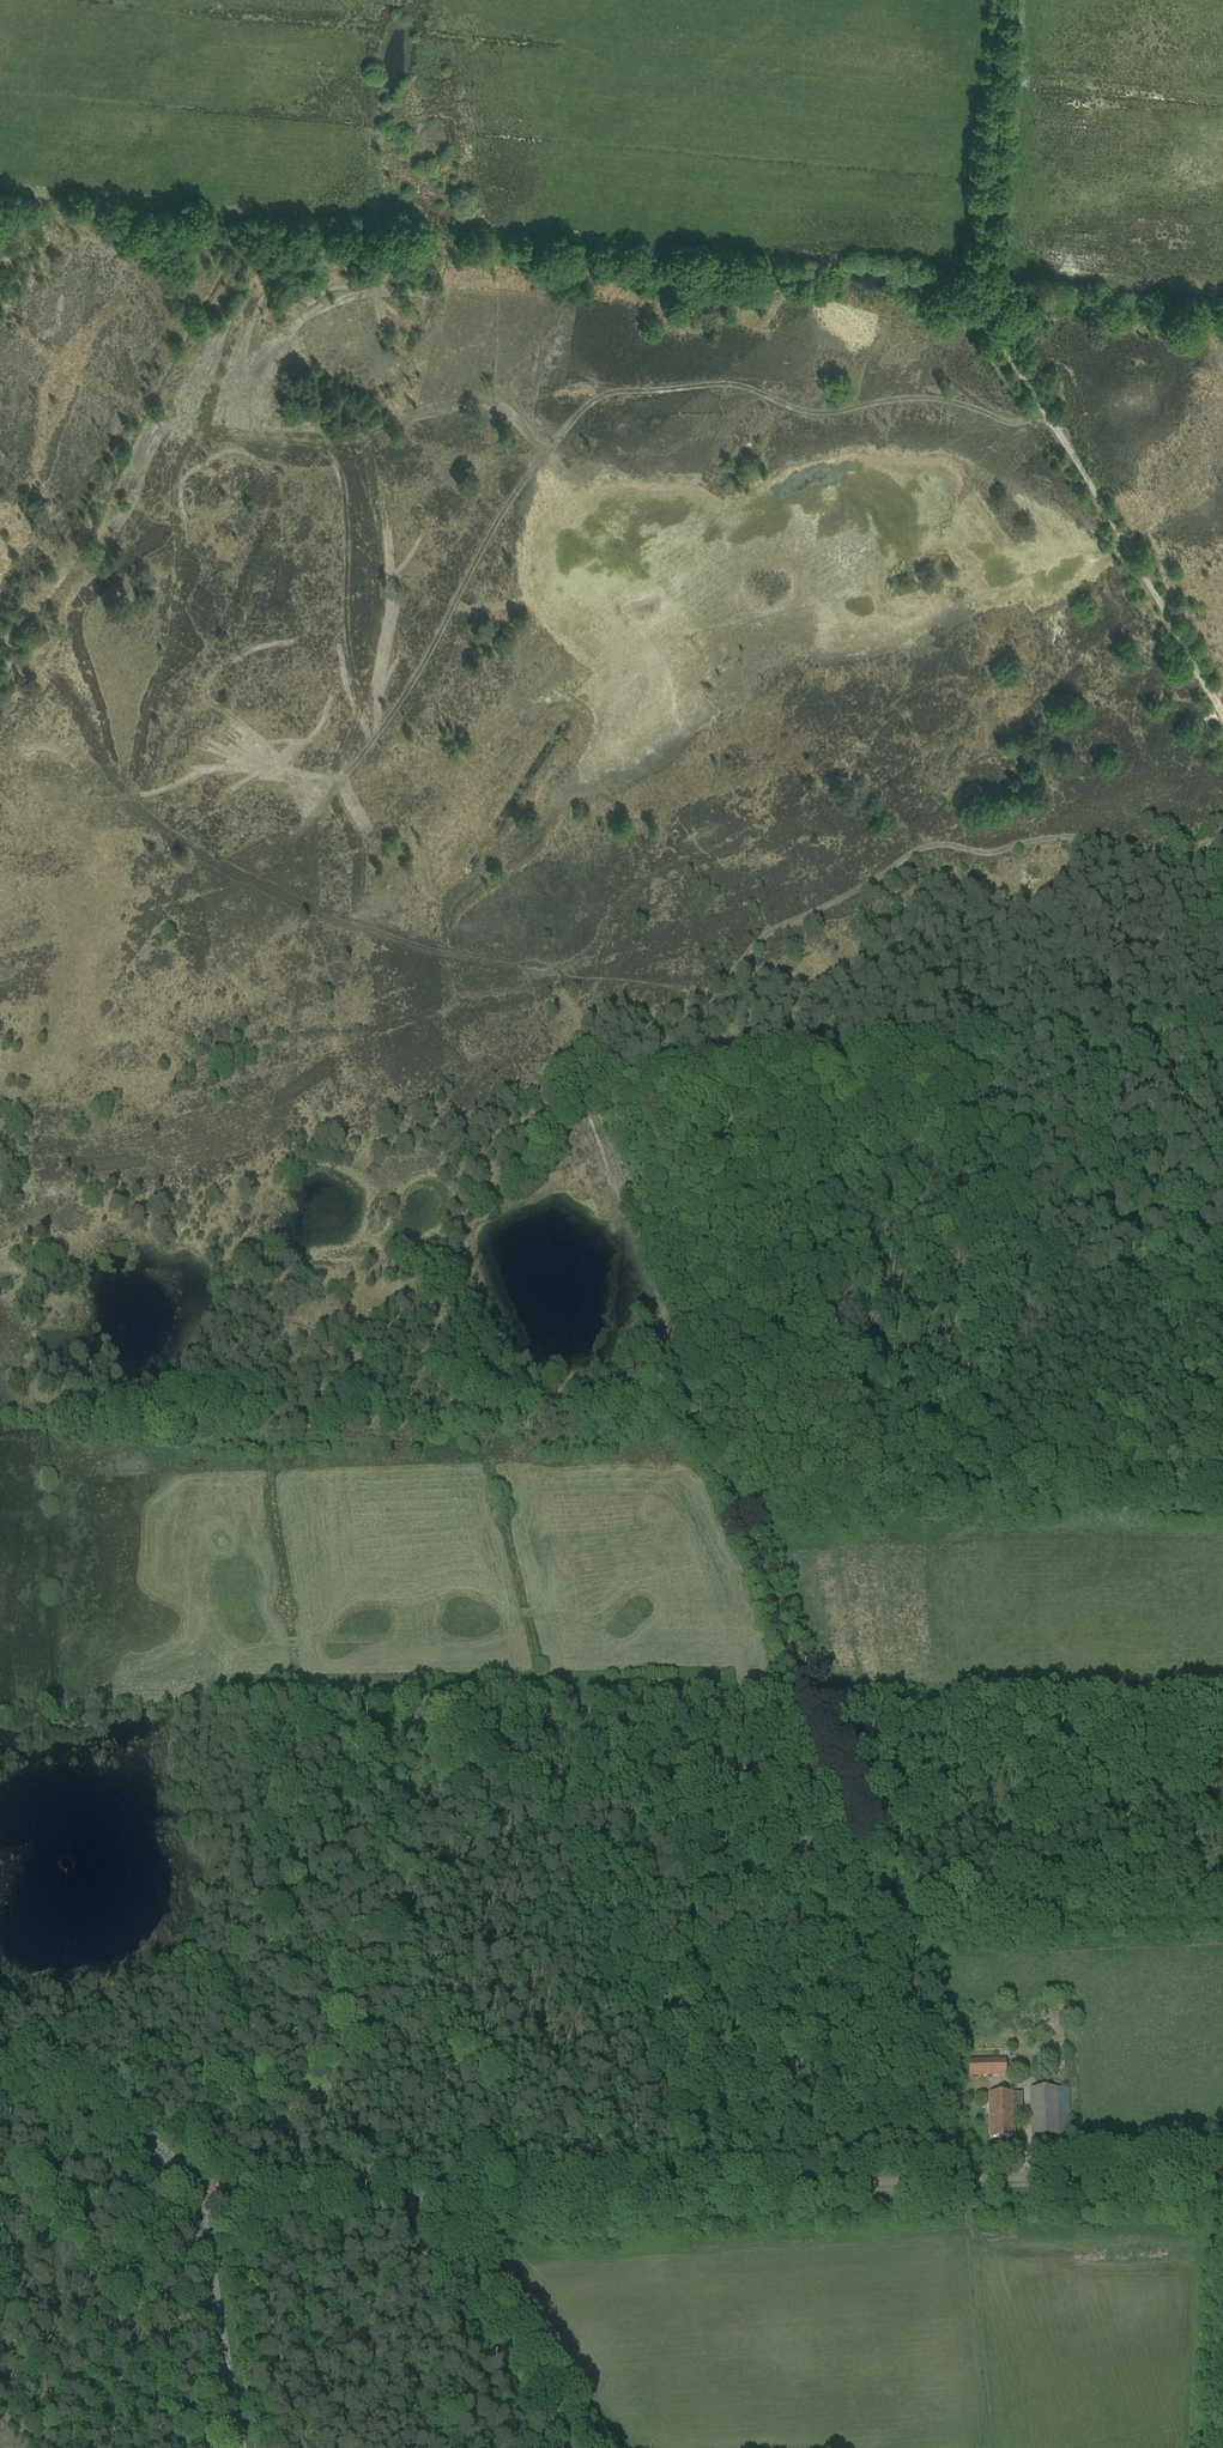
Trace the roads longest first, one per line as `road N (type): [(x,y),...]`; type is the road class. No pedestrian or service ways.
road 1 (unclassified): [(196,2198),(261,2204),(1222,2171)]
road 2 (tertiary): [(237,2447),(196,2198)]
road 3 (tertiary): [(196,2198),(170,2160),(140,2137),(0,2053)]

